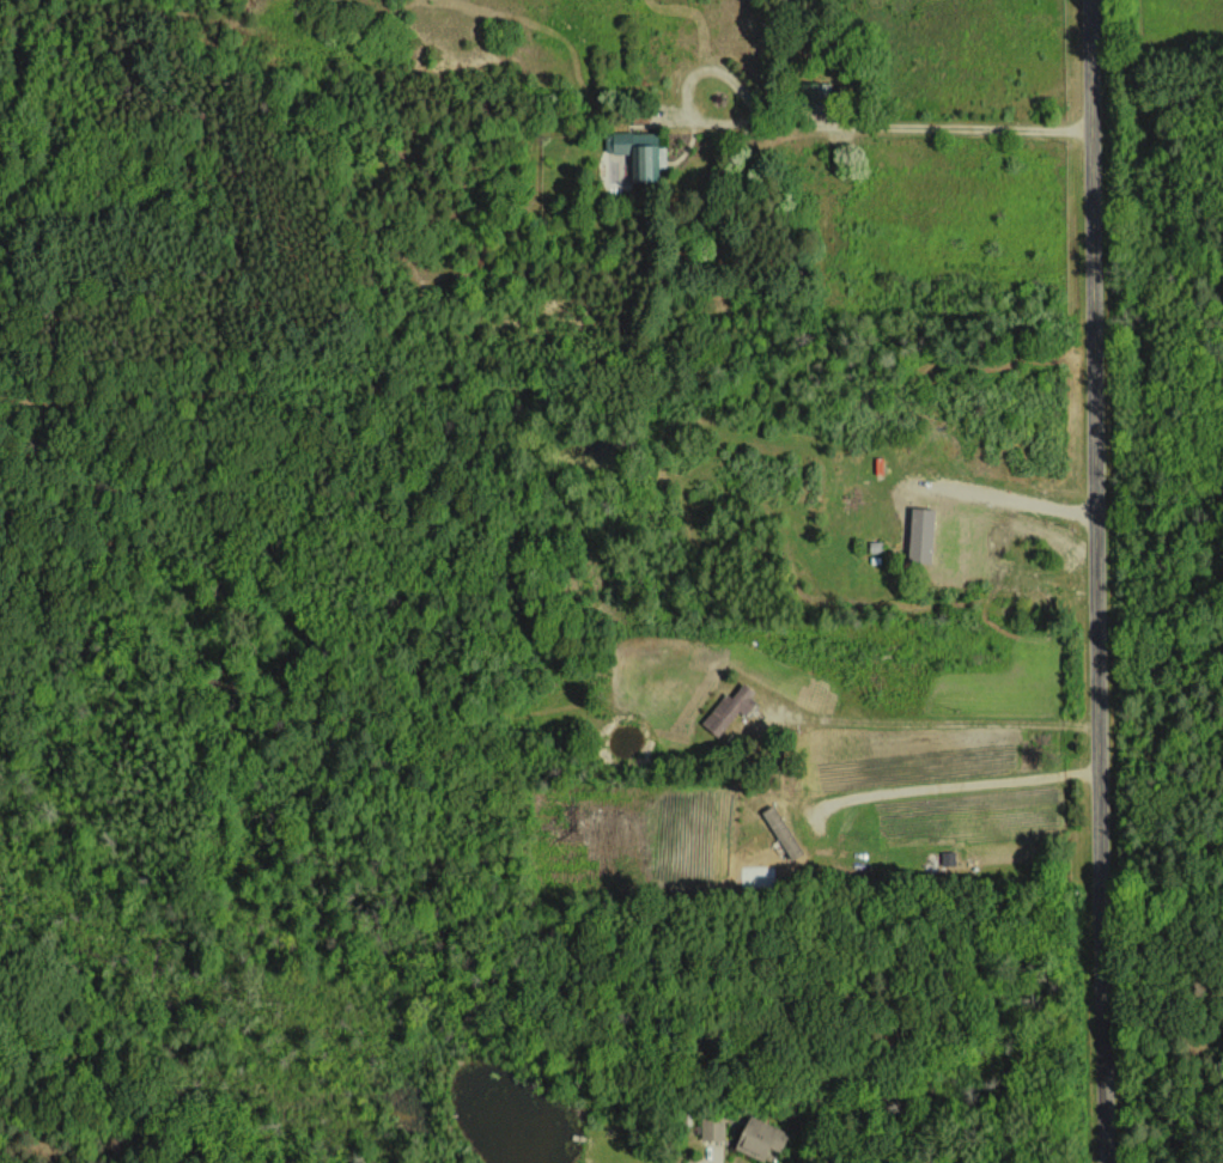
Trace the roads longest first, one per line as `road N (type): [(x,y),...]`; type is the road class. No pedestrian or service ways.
road 1 (residential): [(1108,1162),(1086,0)]

